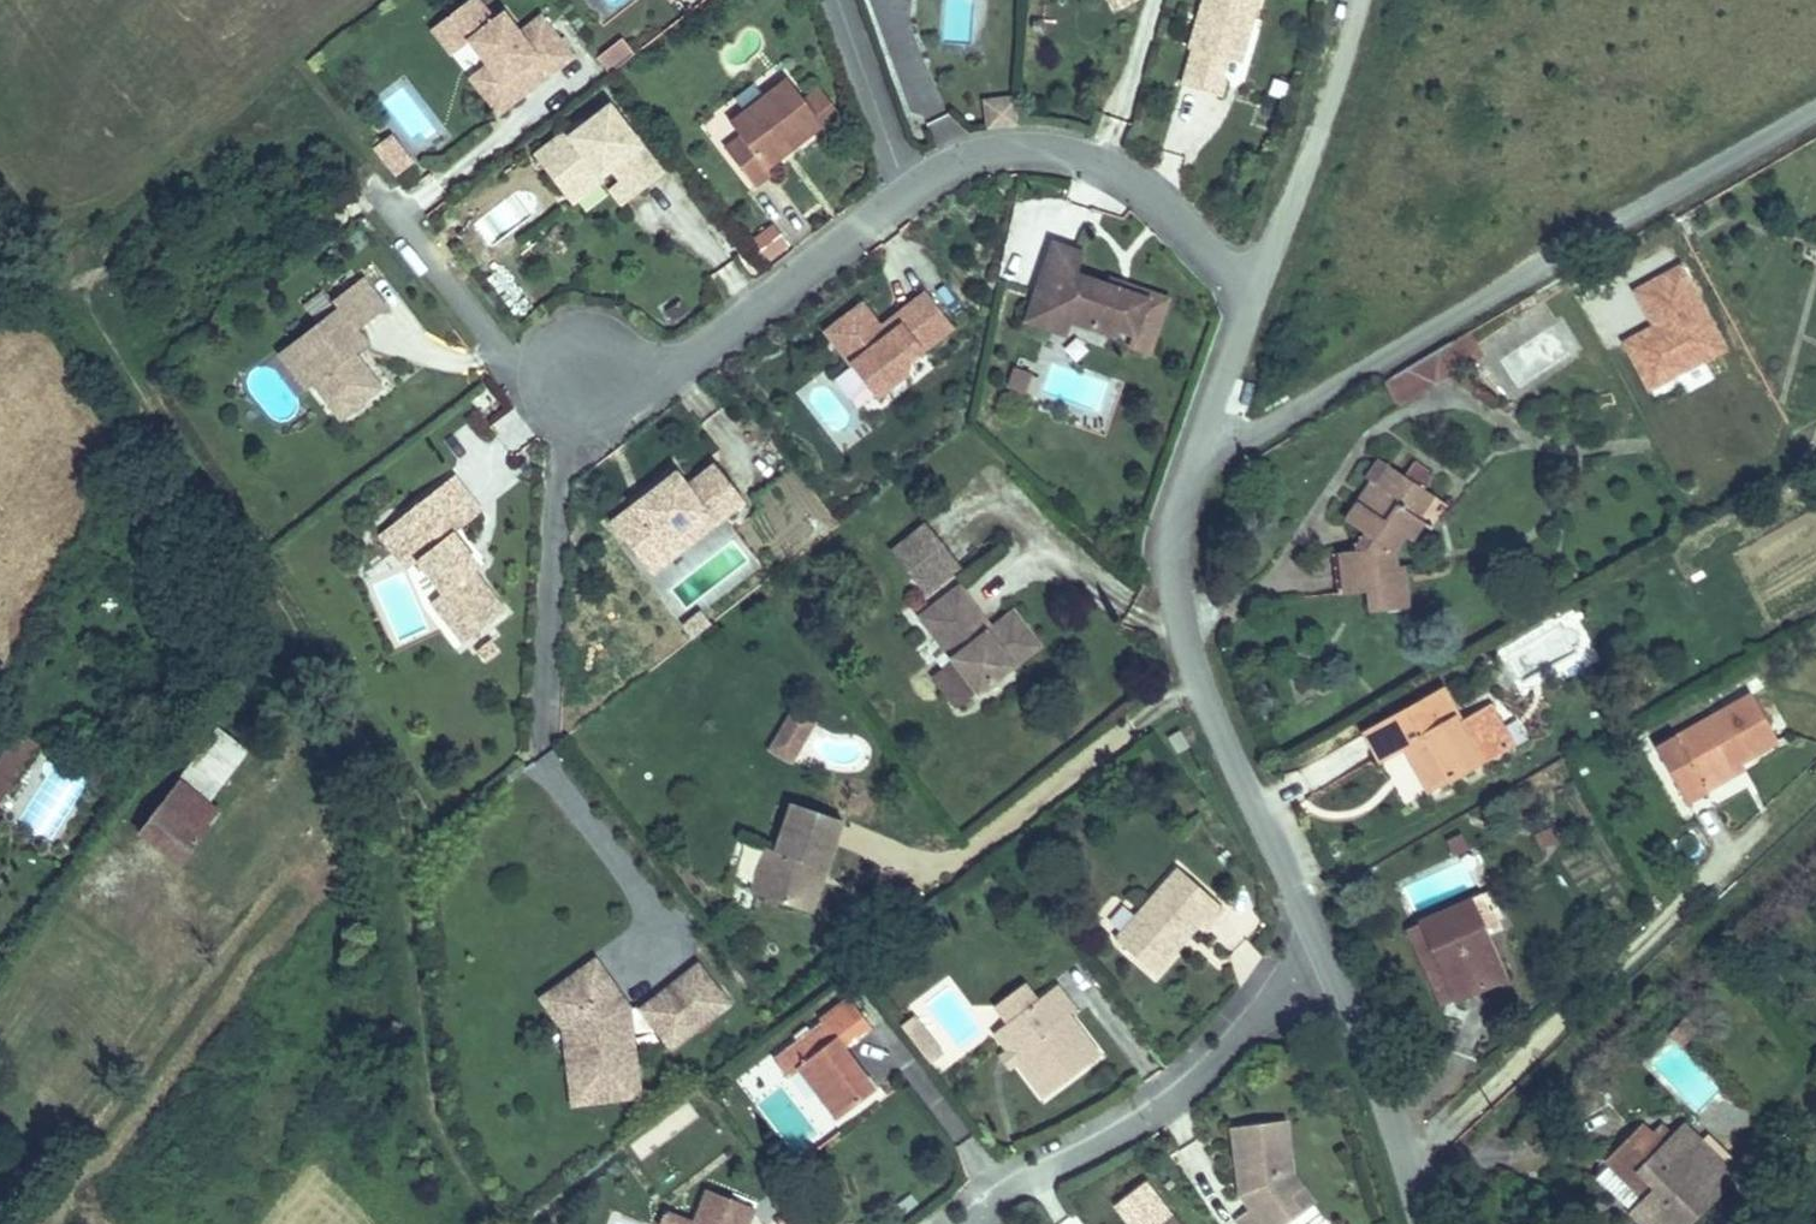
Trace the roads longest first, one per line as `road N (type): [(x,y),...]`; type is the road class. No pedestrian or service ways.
road 1 (unclassified): [(1204,444),(1251,436),(1815,112)]
road 2 (residential): [(1330,972),(1198,682),(1180,613),(1177,546),(1204,444)]
road 3 (residential): [(977,1223),(1021,1187),(1162,1110),(1297,987),(1330,972)]
road 4 (residential): [(1249,287),(1129,176),(1036,157),(954,170),(907,189)]
road 5 (residential): [(907,189),(698,351),(586,376)]
road 6 (residential): [(586,376),(563,457),(549,725)]
road 7 (residential): [(1249,287),(1360,0)]
road 8 (residential): [(586,376),(507,346),(376,182)]
road 9 (residential): [(1420,1223),(1377,1081),(1330,972)]
road 10 (residential): [(843,0),(907,189)]
road 11 (residential): [(1204,444),(1249,287)]

